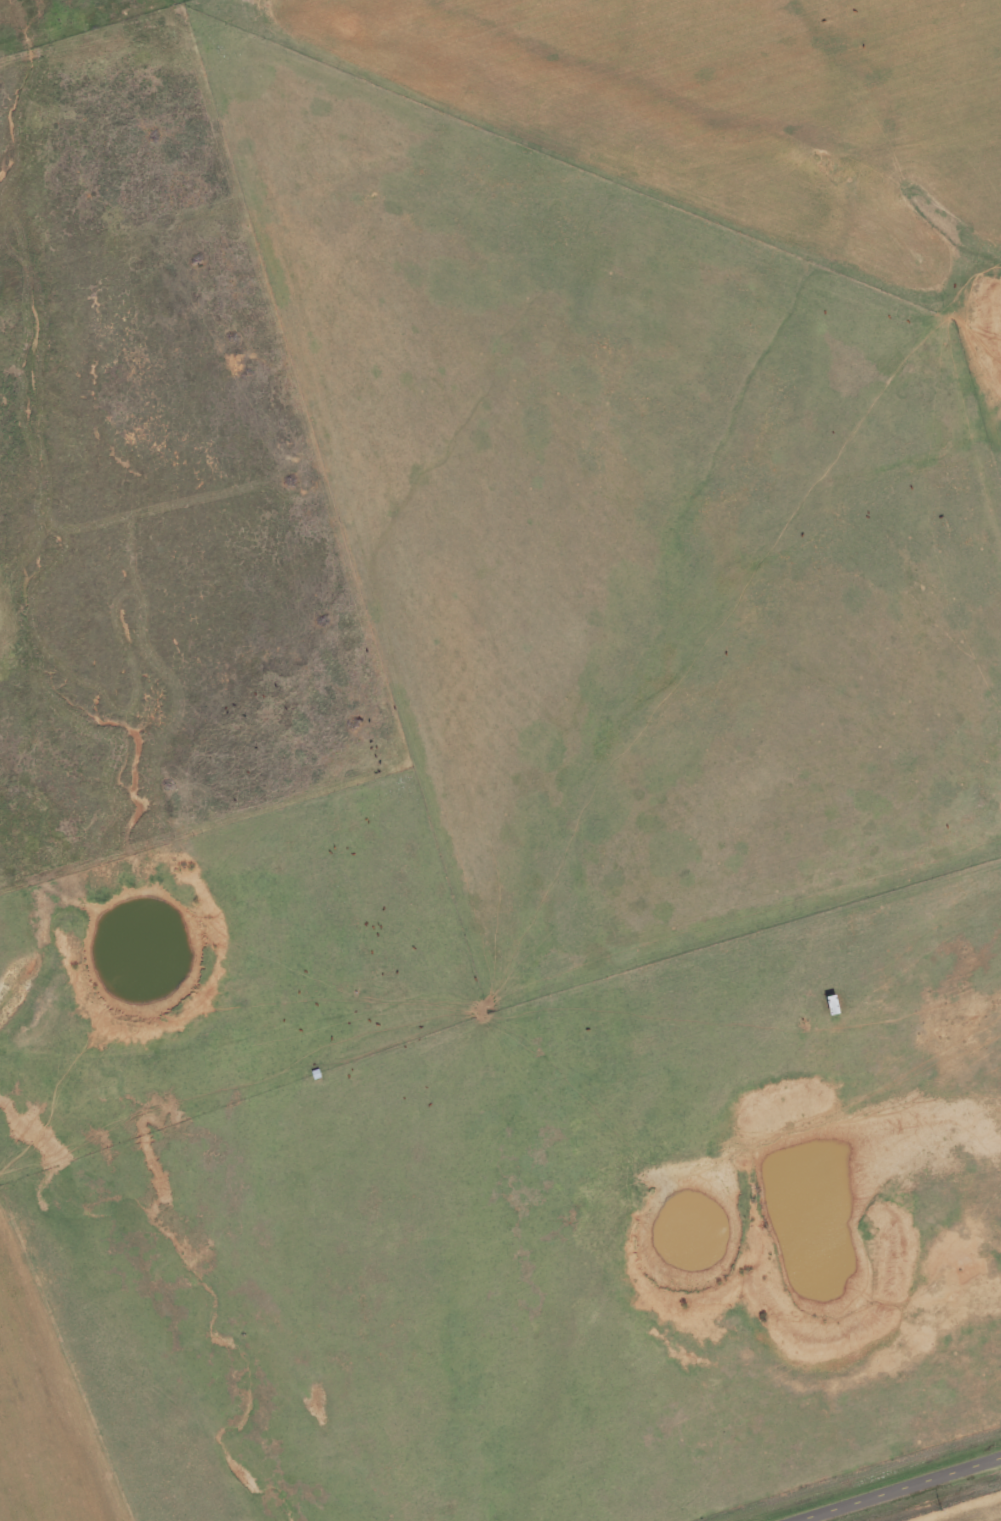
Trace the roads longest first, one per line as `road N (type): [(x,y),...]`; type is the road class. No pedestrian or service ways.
road 1 (tertiary): [(788,1520),(1000,1456)]

